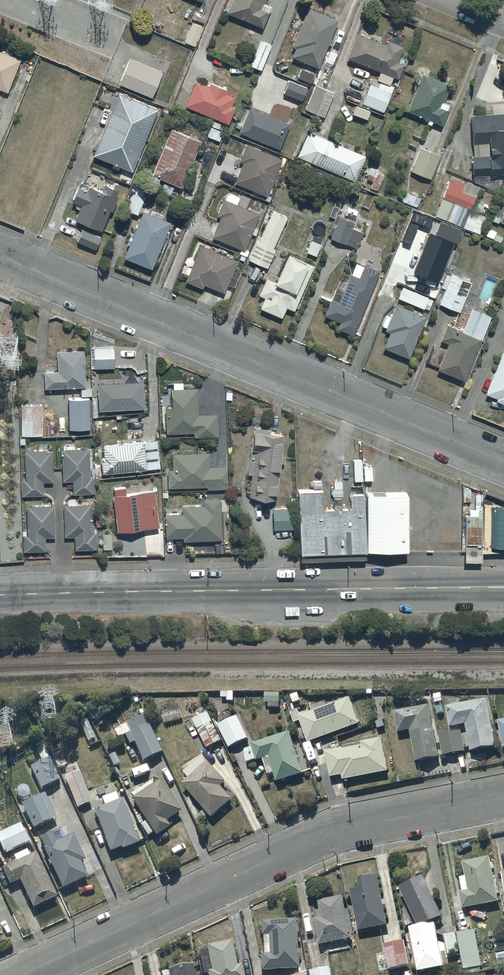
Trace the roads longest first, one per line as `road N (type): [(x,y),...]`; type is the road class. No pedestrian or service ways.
road 1 (residential): [(503,463),(0,258)]
road 2 (residential): [(503,800),(340,828),(30,974)]
road 3 (tertiary): [(0,595),(503,587)]

